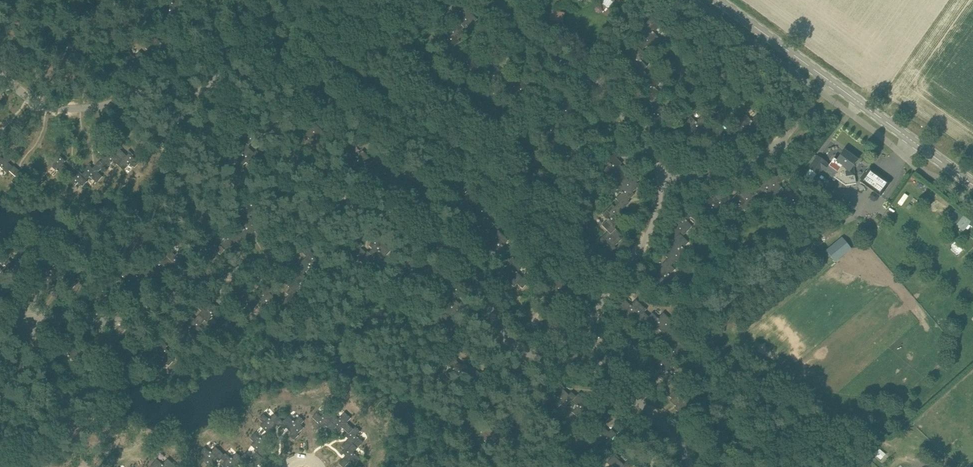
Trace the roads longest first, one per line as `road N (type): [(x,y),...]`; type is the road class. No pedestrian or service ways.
road 1 (tertiary): [(972,185),(718,0)]

